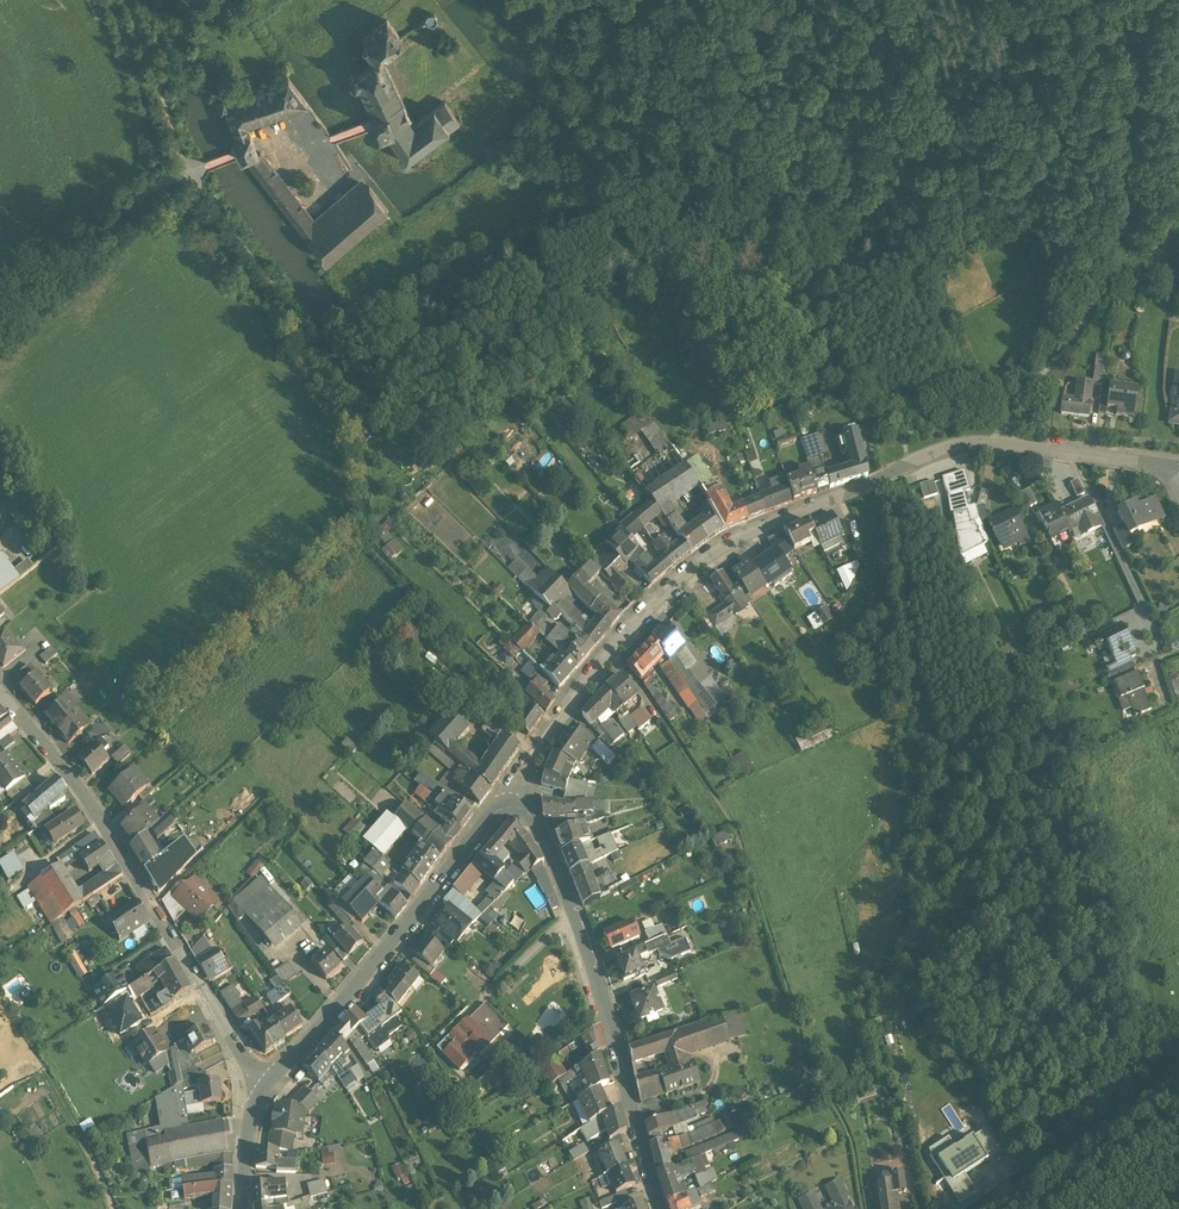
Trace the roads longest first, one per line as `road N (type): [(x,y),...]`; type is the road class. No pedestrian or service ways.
road 1 (residential): [(506,808),(534,754),(610,653),(727,544),(941,448),(1008,442),(1178,467)]
road 2 (track): [(1008,442),(1010,420),(1109,291),(1152,0)]
road 3 (residential): [(259,1090),(85,791),(0,693)]
road 4 (tertiary): [(506,808),(529,814),(567,888),(659,1208)]
road 5 (tertiary): [(259,1090),(358,982),(489,818),(506,808)]
road 6 (track): [(0,337),(153,188),(188,172)]
road 7 (residential): [(991,1208),(1178,1078)]
road 8 (track): [(45,1073),(113,1208)]
road 9 (tertiary): [(240,1208),(245,1135),(259,1090)]

